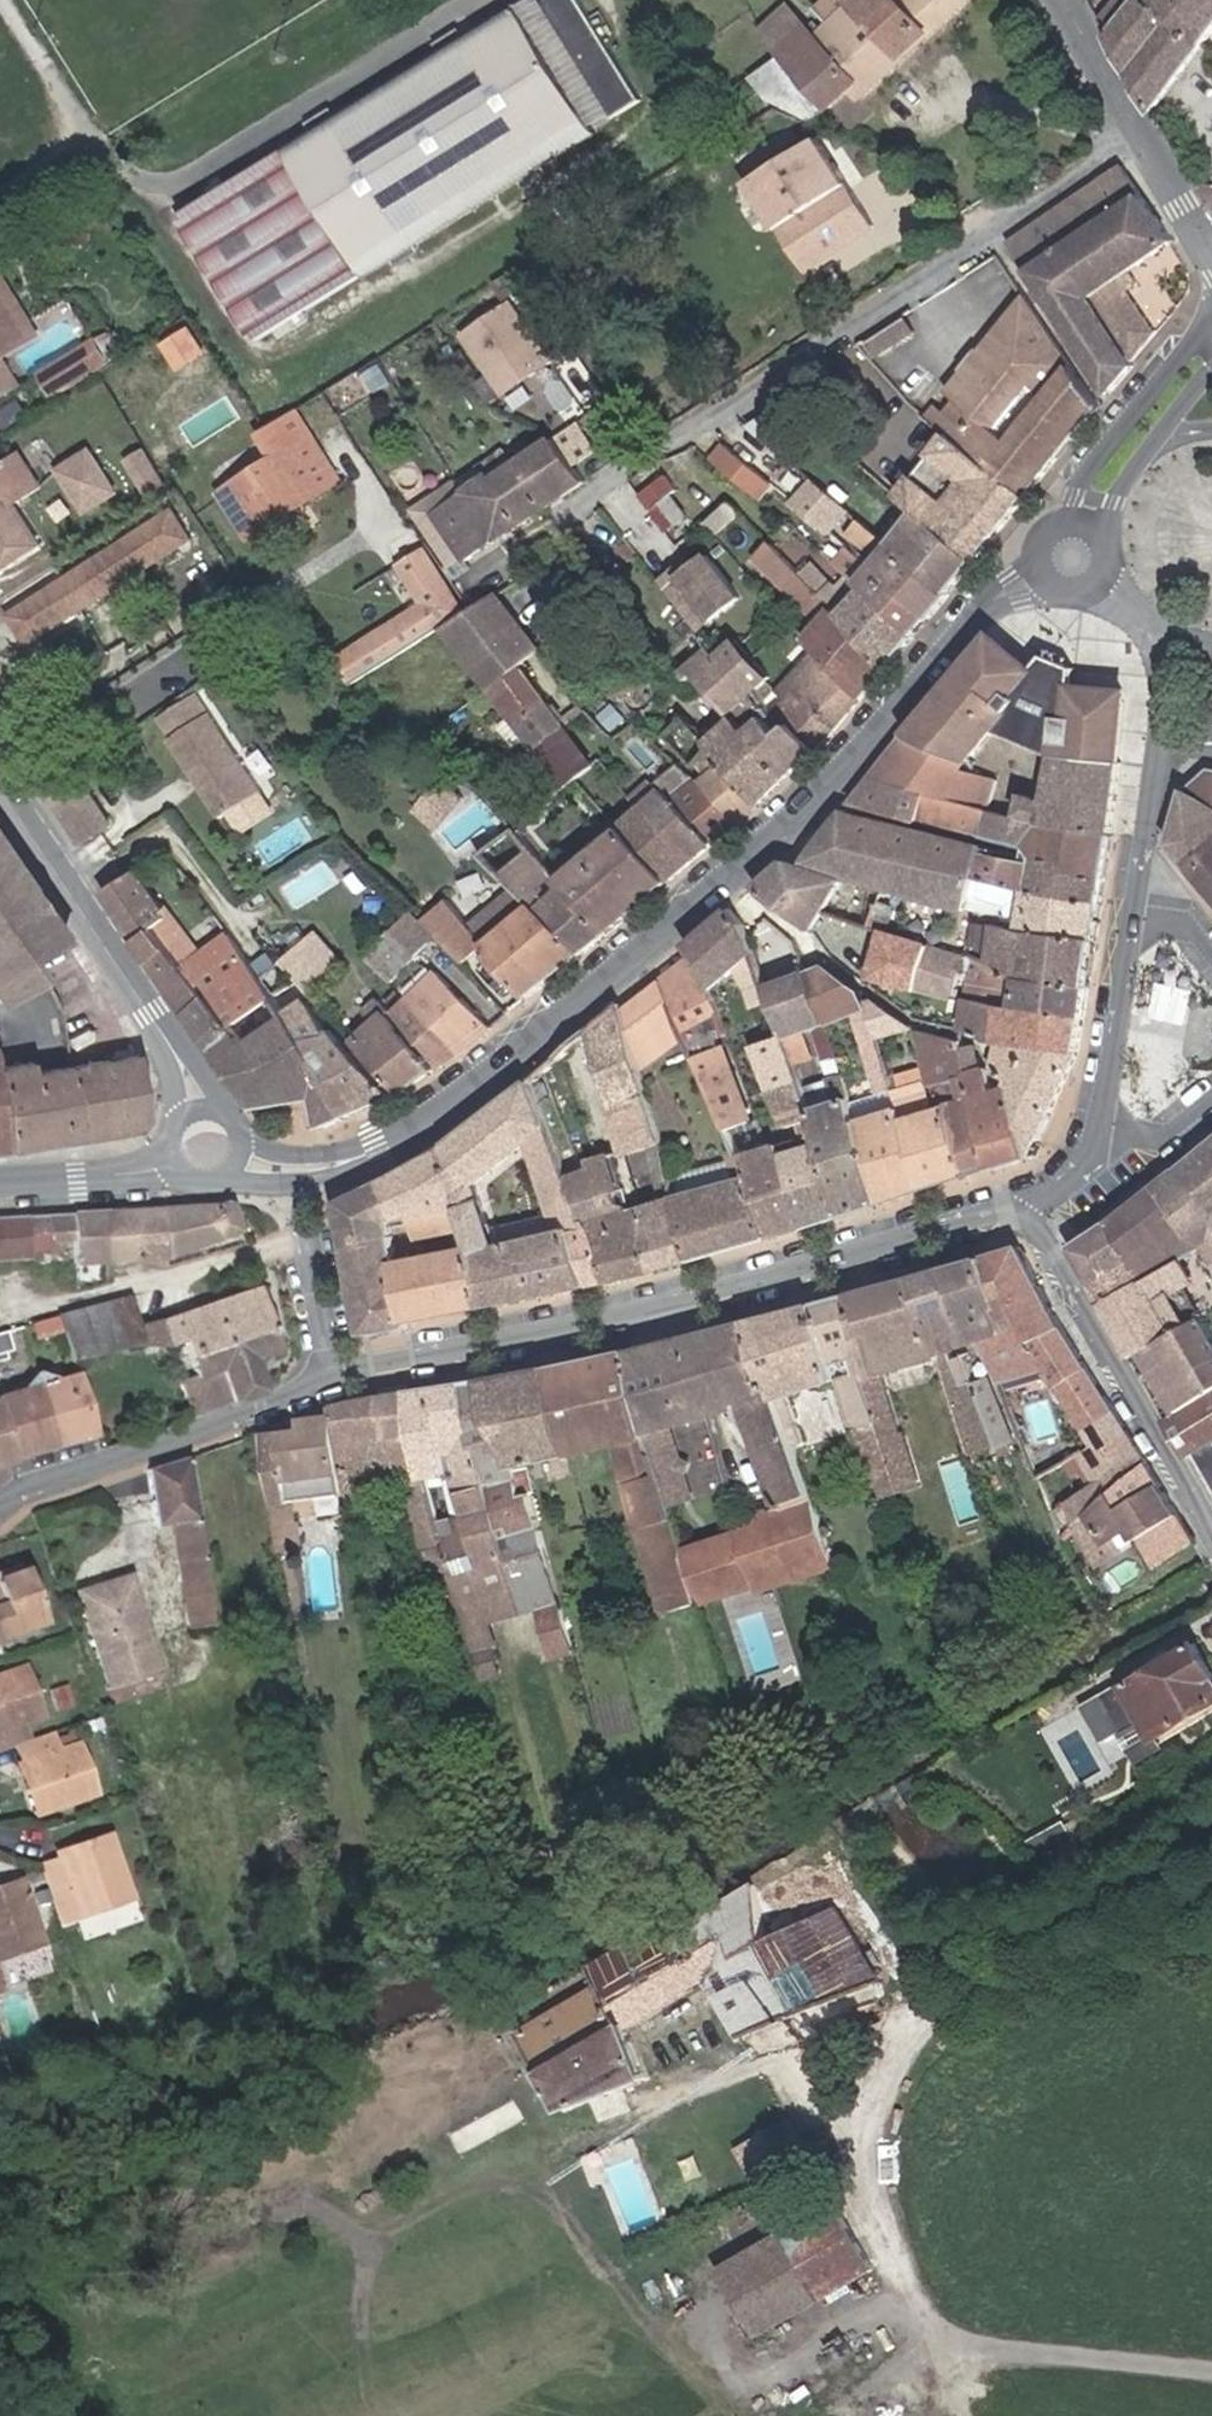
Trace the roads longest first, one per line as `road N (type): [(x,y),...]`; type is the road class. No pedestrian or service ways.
road 1 (secondary): [(293,1168),(379,1148),(546,1033),(769,852),(975,611),(1046,576)]
road 2 (tertiary): [(1022,1217),(333,1377)]
road 3 (tertiary): [(0,784),(150,1013),(209,1148)]
road 4 (residential): [(1022,1217),(1211,1534)]
road 5 (tertiary): [(333,1377),(258,1411),(38,1484),(0,1507)]
road 6 (tertiary): [(1104,576),(1159,643),(1165,684),(1138,864)]
road 7 (tertiary): [(1063,0),(1211,250)]
road 8 (tertiary): [(1138,864),(1094,1125)]
road 9 (secondary): [(1211,323),(1134,412),(1057,530)]
road 10 (secondary): [(0,1184),(154,1169),(209,1148)]
road 11 (tertiary): [(333,1377),(293,1168)]
road 12 (secondary): [(1105,542),(1112,502),(1211,376)]
road 13 (residential): [(1094,1125),(1157,1139),(1211,1092)]
road 14 (tertiary): [(1094,1125),(1089,1157),(1022,1217)]

